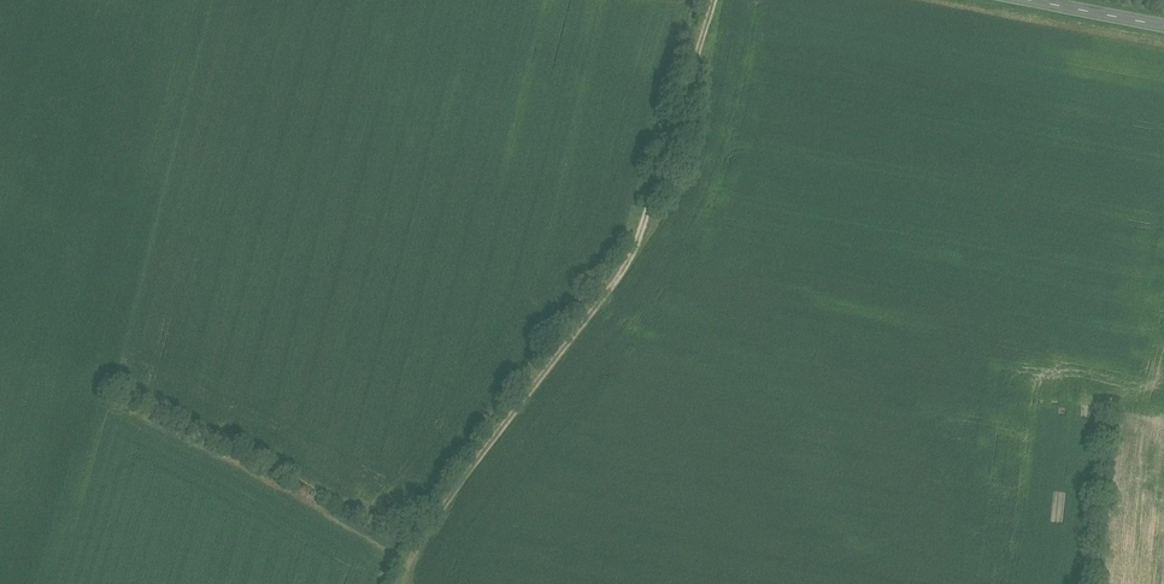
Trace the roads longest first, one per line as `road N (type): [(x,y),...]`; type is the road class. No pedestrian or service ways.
road 1 (track): [(715,0),(634,252),(438,517),(410,559),(406,583)]
road 2 (tertiary): [(1163,24),(1038,0)]

